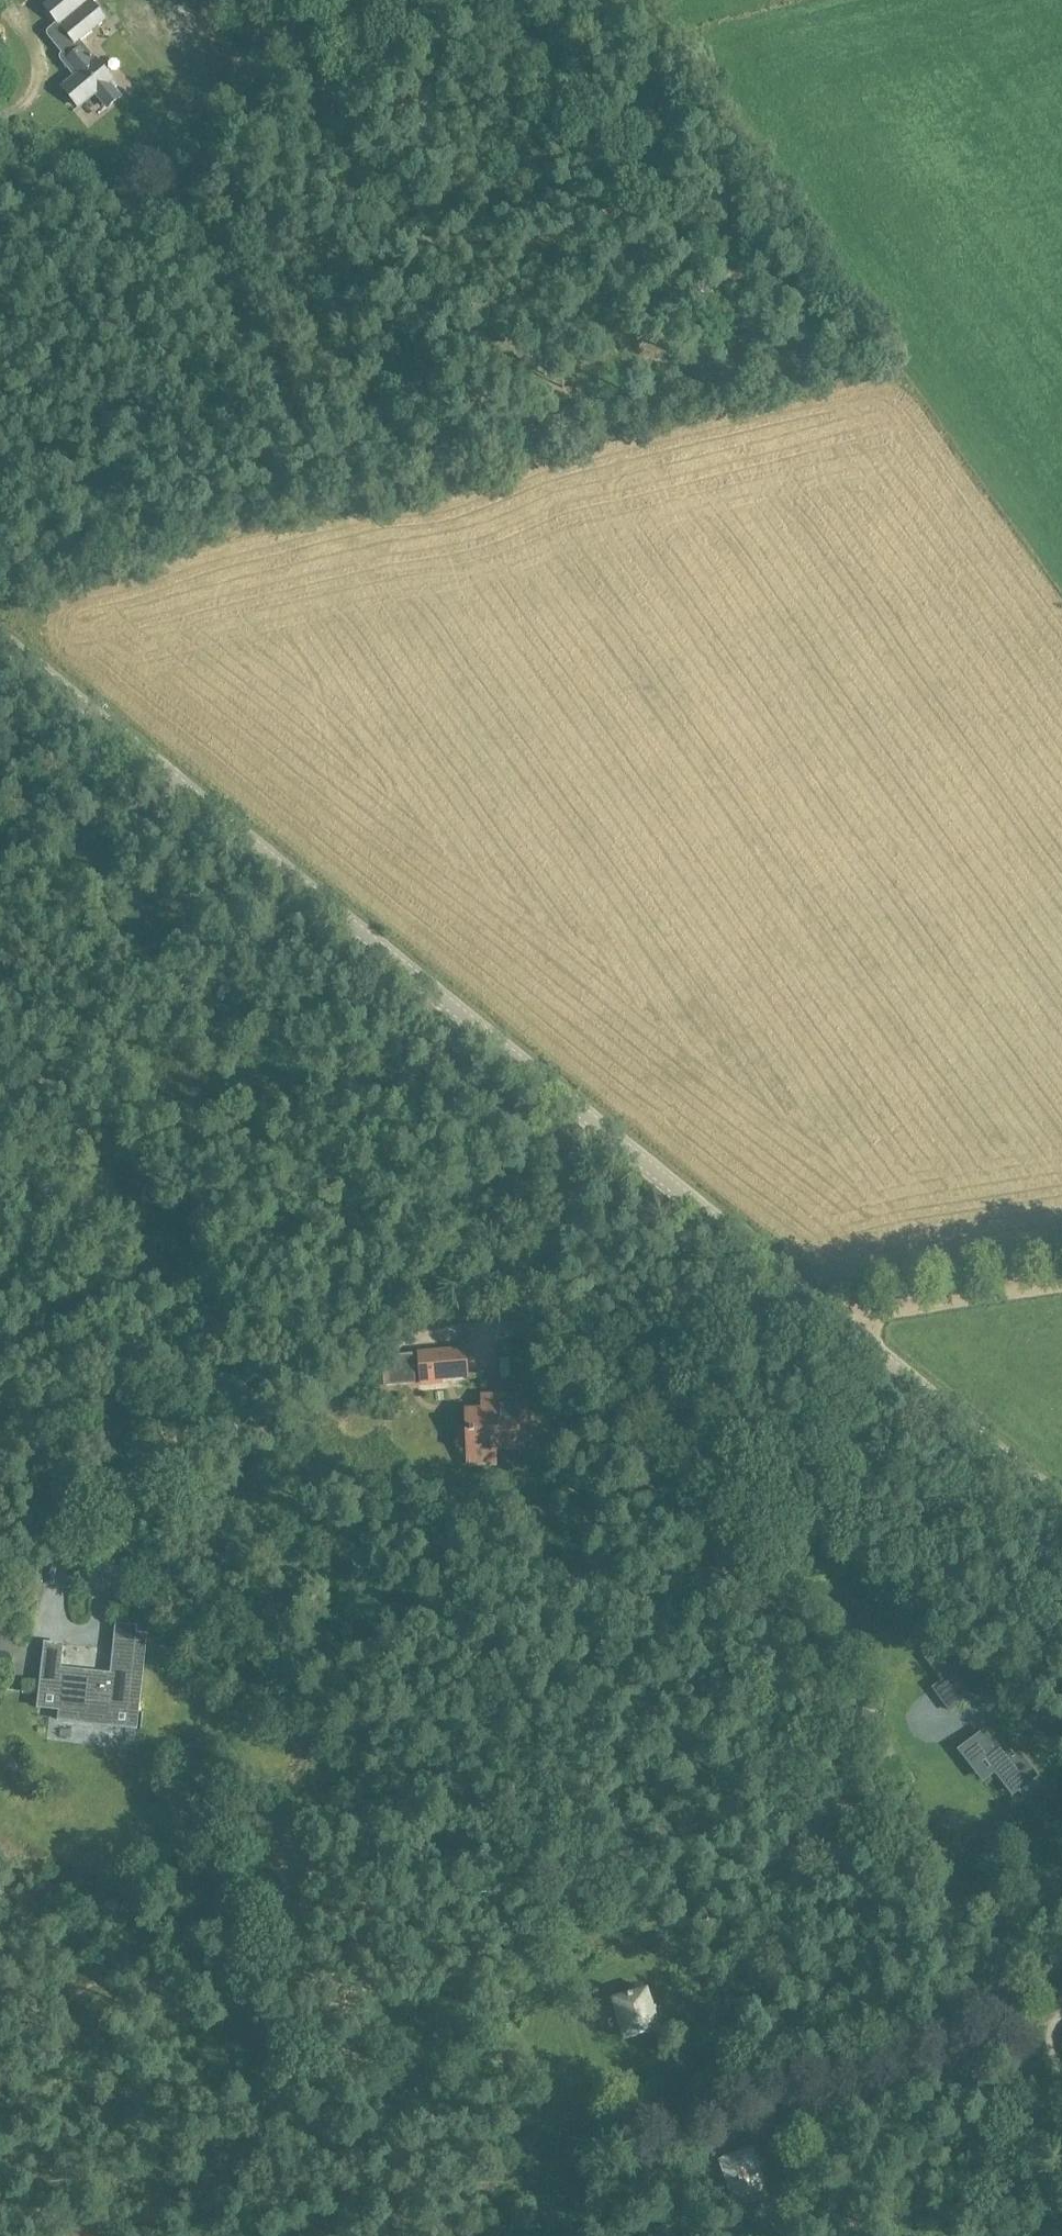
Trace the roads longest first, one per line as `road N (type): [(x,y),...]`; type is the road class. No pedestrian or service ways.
road 1 (unclassified): [(823,1307),(0,636)]
road 2 (unclassified): [(109,1350),(823,1307)]
road 3 (track): [(721,2121),(1061,2012)]
road 4 (unclassified): [(1061,1505),(823,1307)]
road 5 (unclassified): [(823,1307),(1061,1281)]

